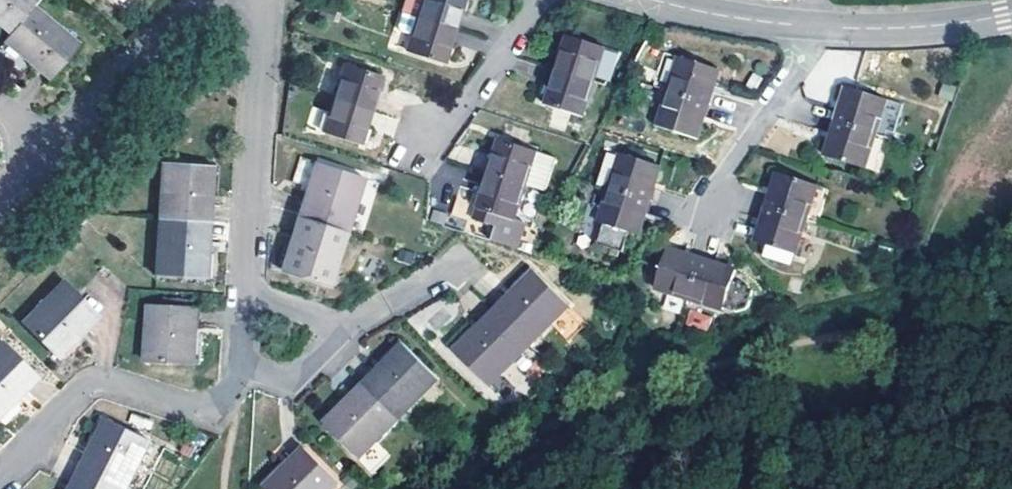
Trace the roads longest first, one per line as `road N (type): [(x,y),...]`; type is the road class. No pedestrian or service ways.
road 1 (residential): [(247,0),(259,55),(234,382),(225,397),(204,405),(123,381),(85,385),(0,474)]
road 2 (residential): [(812,26),(805,59),(732,164),(714,215)]
road 3 (residential): [(199,0),(47,145)]
road 4 (residential): [(1011,13),(935,26),(812,26)]
road 5 (residential): [(534,0),(465,102),(417,140)]
road 6 (residential): [(812,26),(654,0)]

